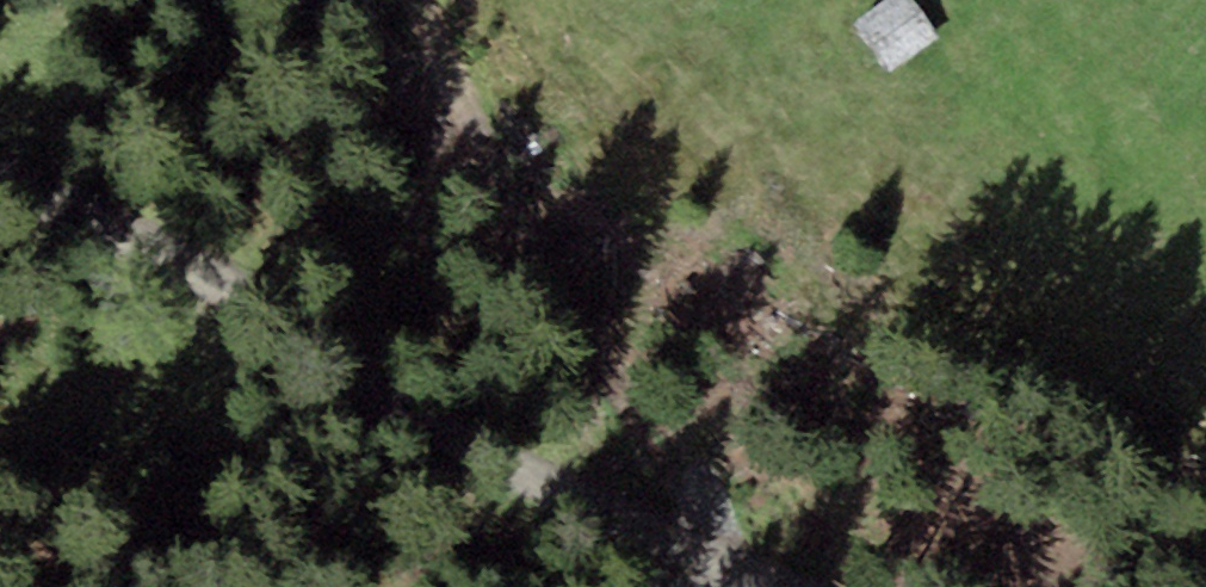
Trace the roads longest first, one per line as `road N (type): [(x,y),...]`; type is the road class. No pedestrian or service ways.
road 1 (track): [(725,586),(655,563),(106,231),(0,189)]
road 2 (track): [(741,586),(538,238),(435,0)]

